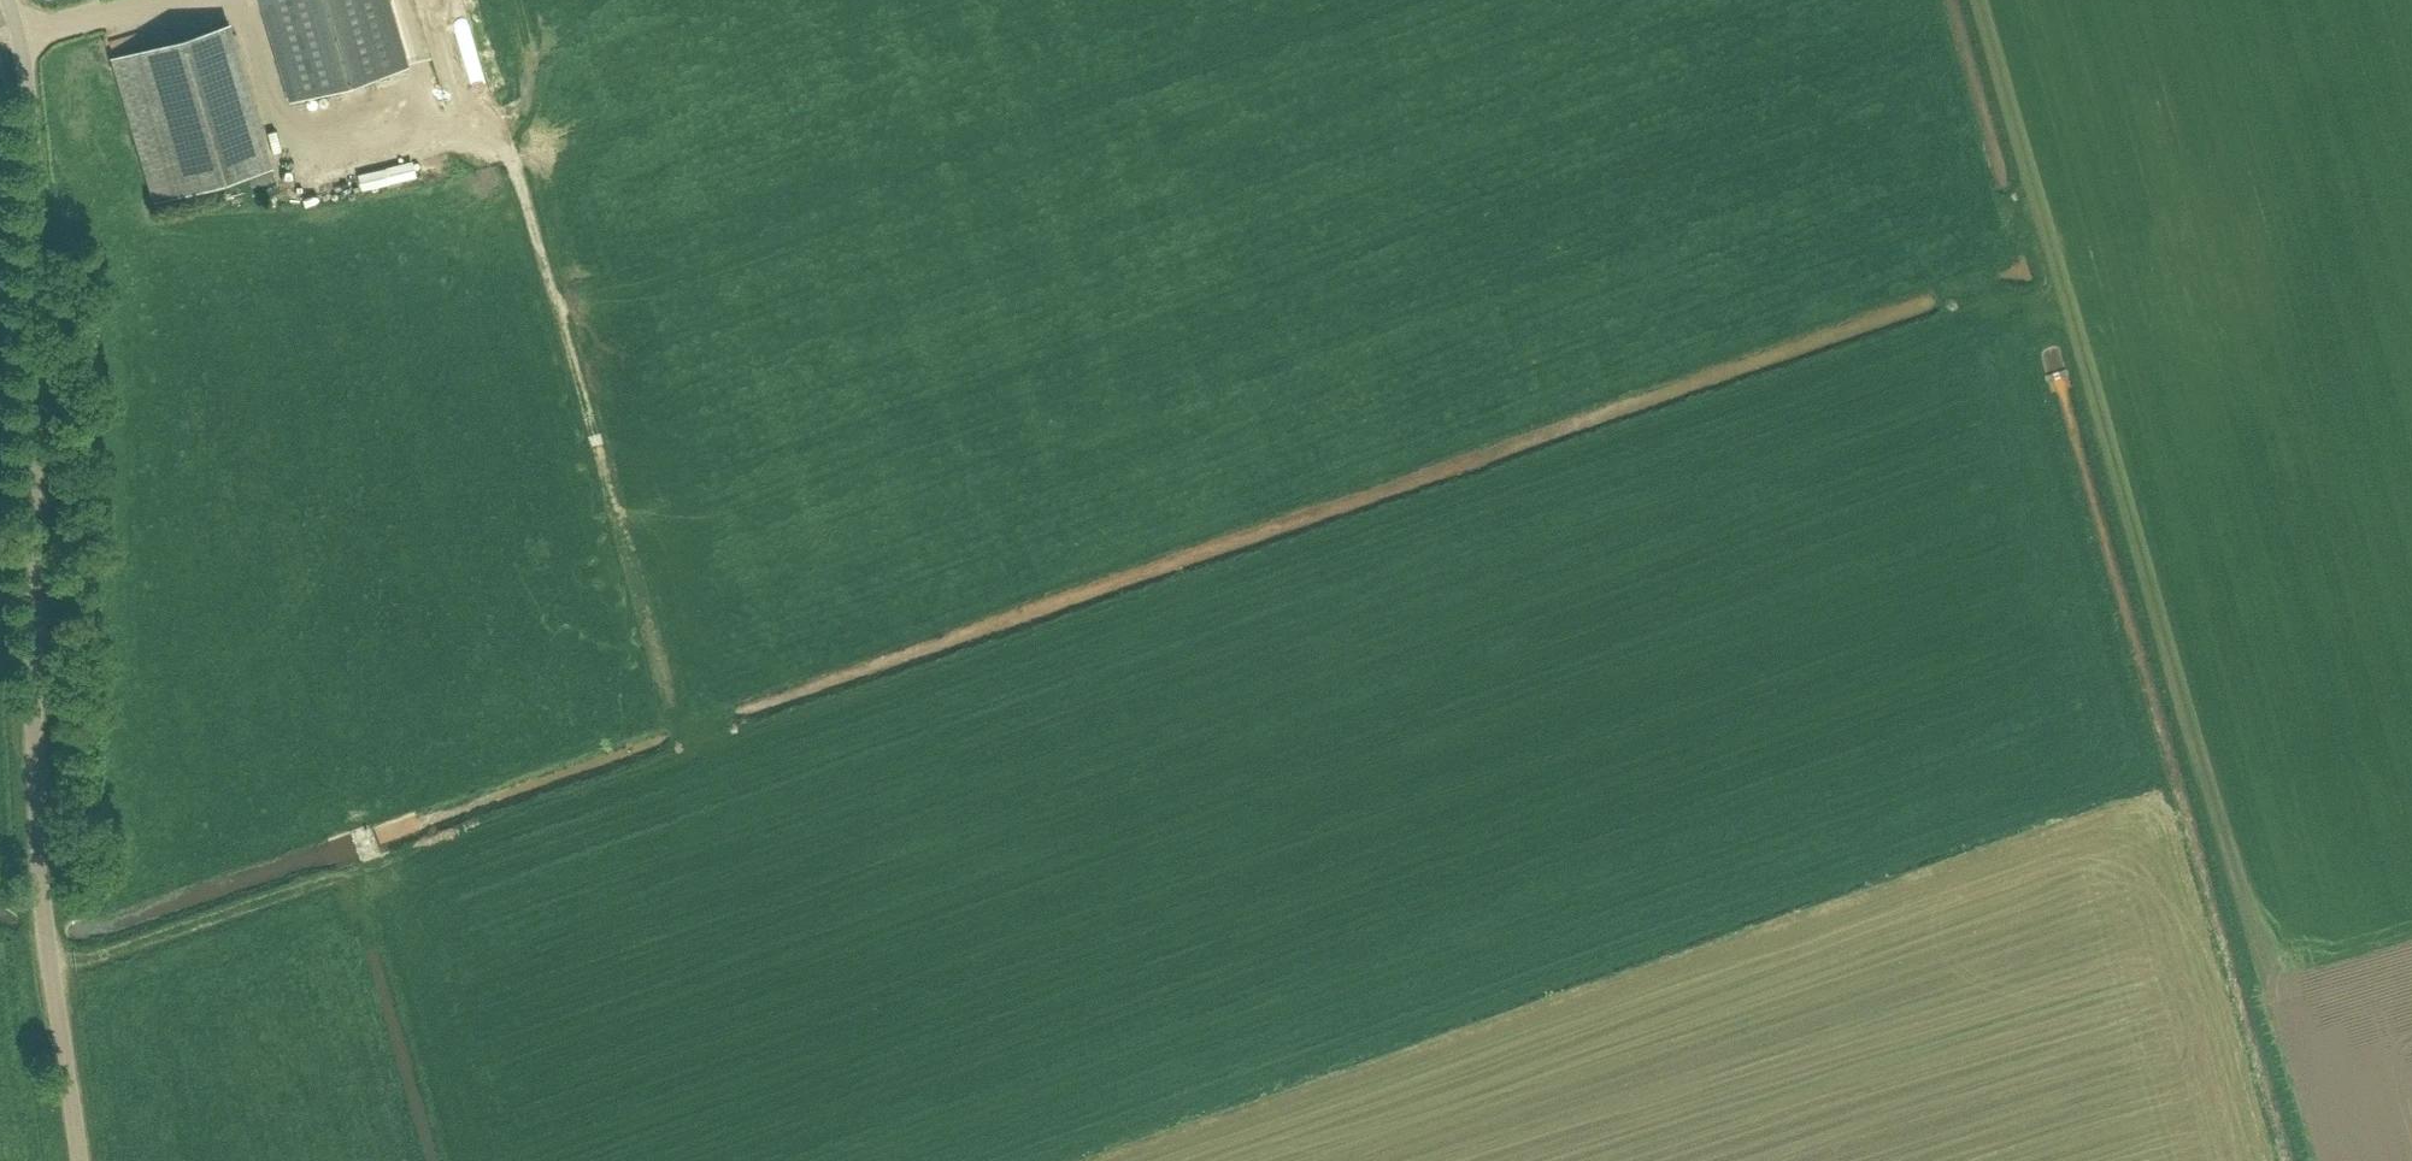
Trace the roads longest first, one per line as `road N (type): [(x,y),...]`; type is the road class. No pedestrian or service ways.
road 1 (unclassified): [(73,1160),(35,746),(34,160),(6,0)]

